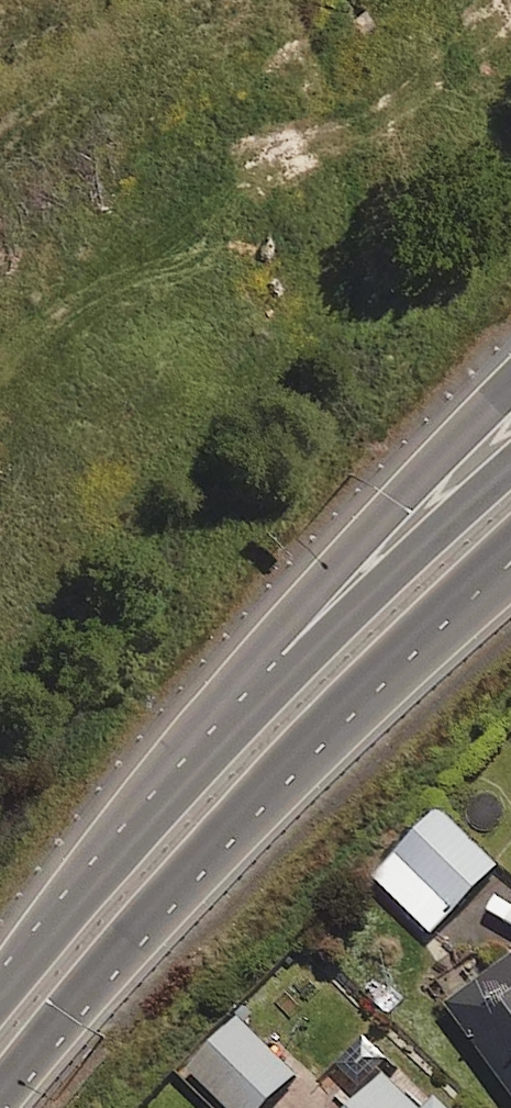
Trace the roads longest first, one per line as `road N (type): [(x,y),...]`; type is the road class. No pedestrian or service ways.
road 1 (motorway): [(510,532),(417,617),(174,868),(0,1079)]
road 2 (motorway): [(245,717),(277,633),(510,381)]
road 3 (motorway): [(0,1010),(245,717)]
road 4 (motorway): [(245,717),(510,477)]

